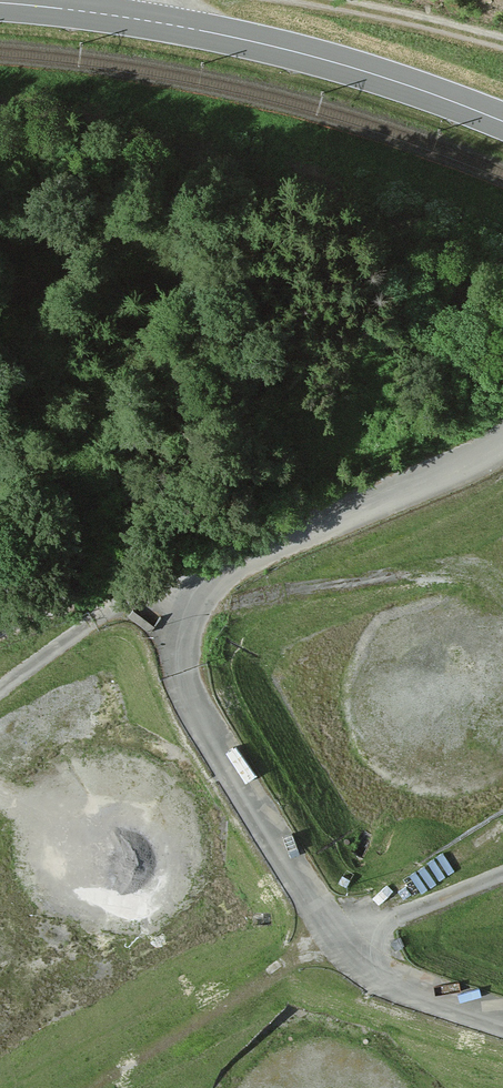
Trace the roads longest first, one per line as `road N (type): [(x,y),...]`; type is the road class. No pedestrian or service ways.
road 1 (secondary): [(502,121),(272,46),(0,3)]
road 2 (unclassified): [(502,444),(182,592)]
road 3 (unclassified): [(182,592),(138,590),(0,643)]
road 4 (track): [(502,43),(320,0)]

